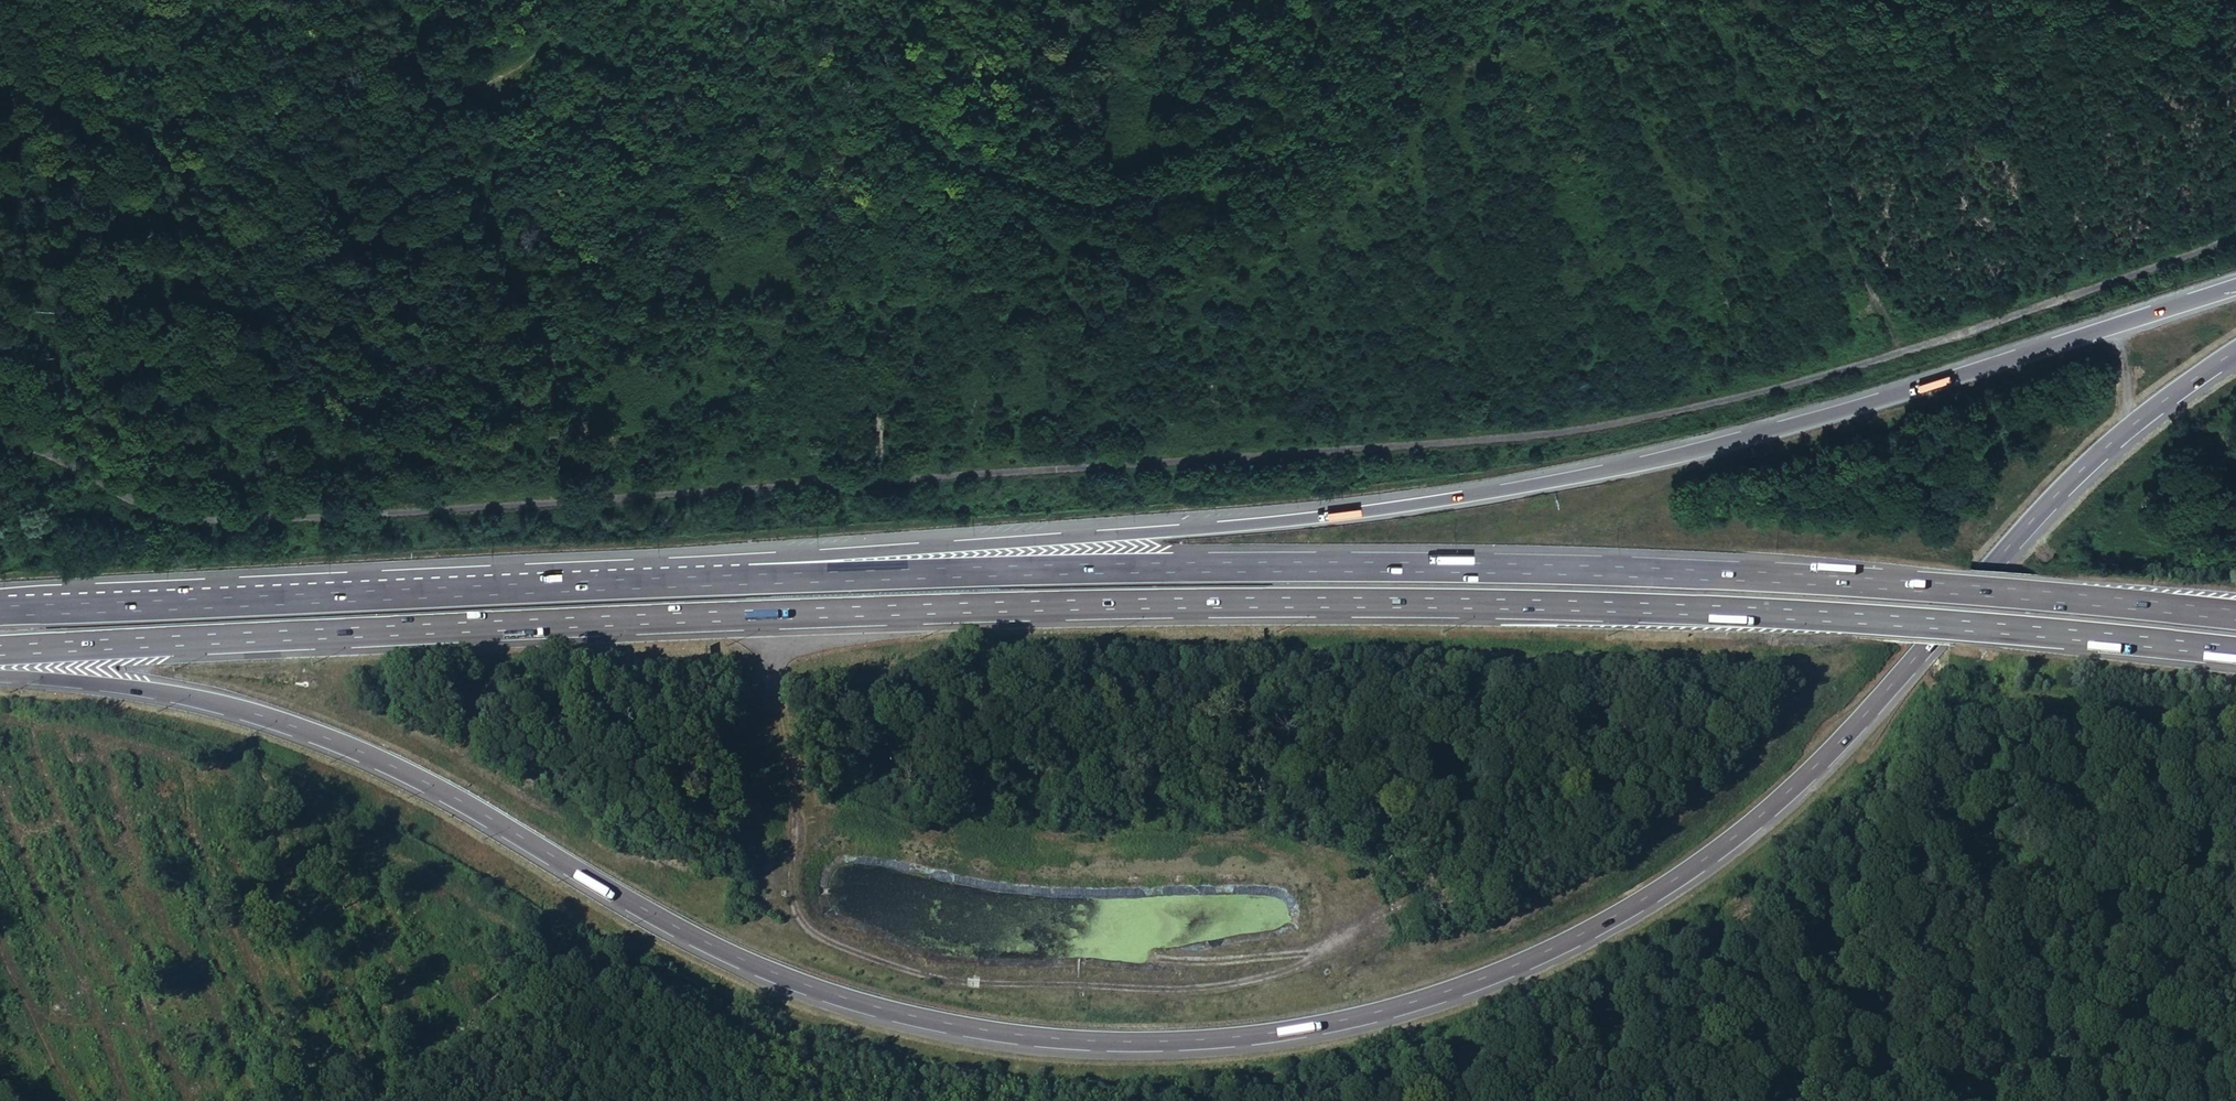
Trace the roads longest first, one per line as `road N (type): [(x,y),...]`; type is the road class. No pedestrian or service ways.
road 1 (motorway): [(0,679),(174,695),(307,729),(482,810),(697,946),(902,1023),(1113,1045),(1233,1042),(1372,1020),(1509,973),(1654,896),(1830,752),(2131,427),(2235,354)]
road 2 (motorway): [(0,652),(777,615),(1280,605),(1892,624),(2235,652)]
road 3 (track): [(0,440),(158,514),(315,523),(1498,441),(1731,403),(1898,350)]
road 4 (motorway): [(2235,287),(1669,453),(1475,492),(1284,518),(820,558),(766,576)]
road 5 (motorway): [(2235,616),(1606,573),(1281,567),(766,576)]
road 6 (track): [(774,702),(790,886),(798,922),(825,944),(951,986),(1209,993),(1302,967),(1348,932)]
road 7 (motorway): [(766,576),(0,611)]
road 8 (track): [(1898,350),(1741,17)]
road 9 (track): [(1898,350),(2235,231)]
road 10 (track): [(1920,798),(2069,1100)]
road 11 (track): [(337,1100),(567,992)]
road 12 (track): [(556,0),(524,70),(502,86),(437,101)]

